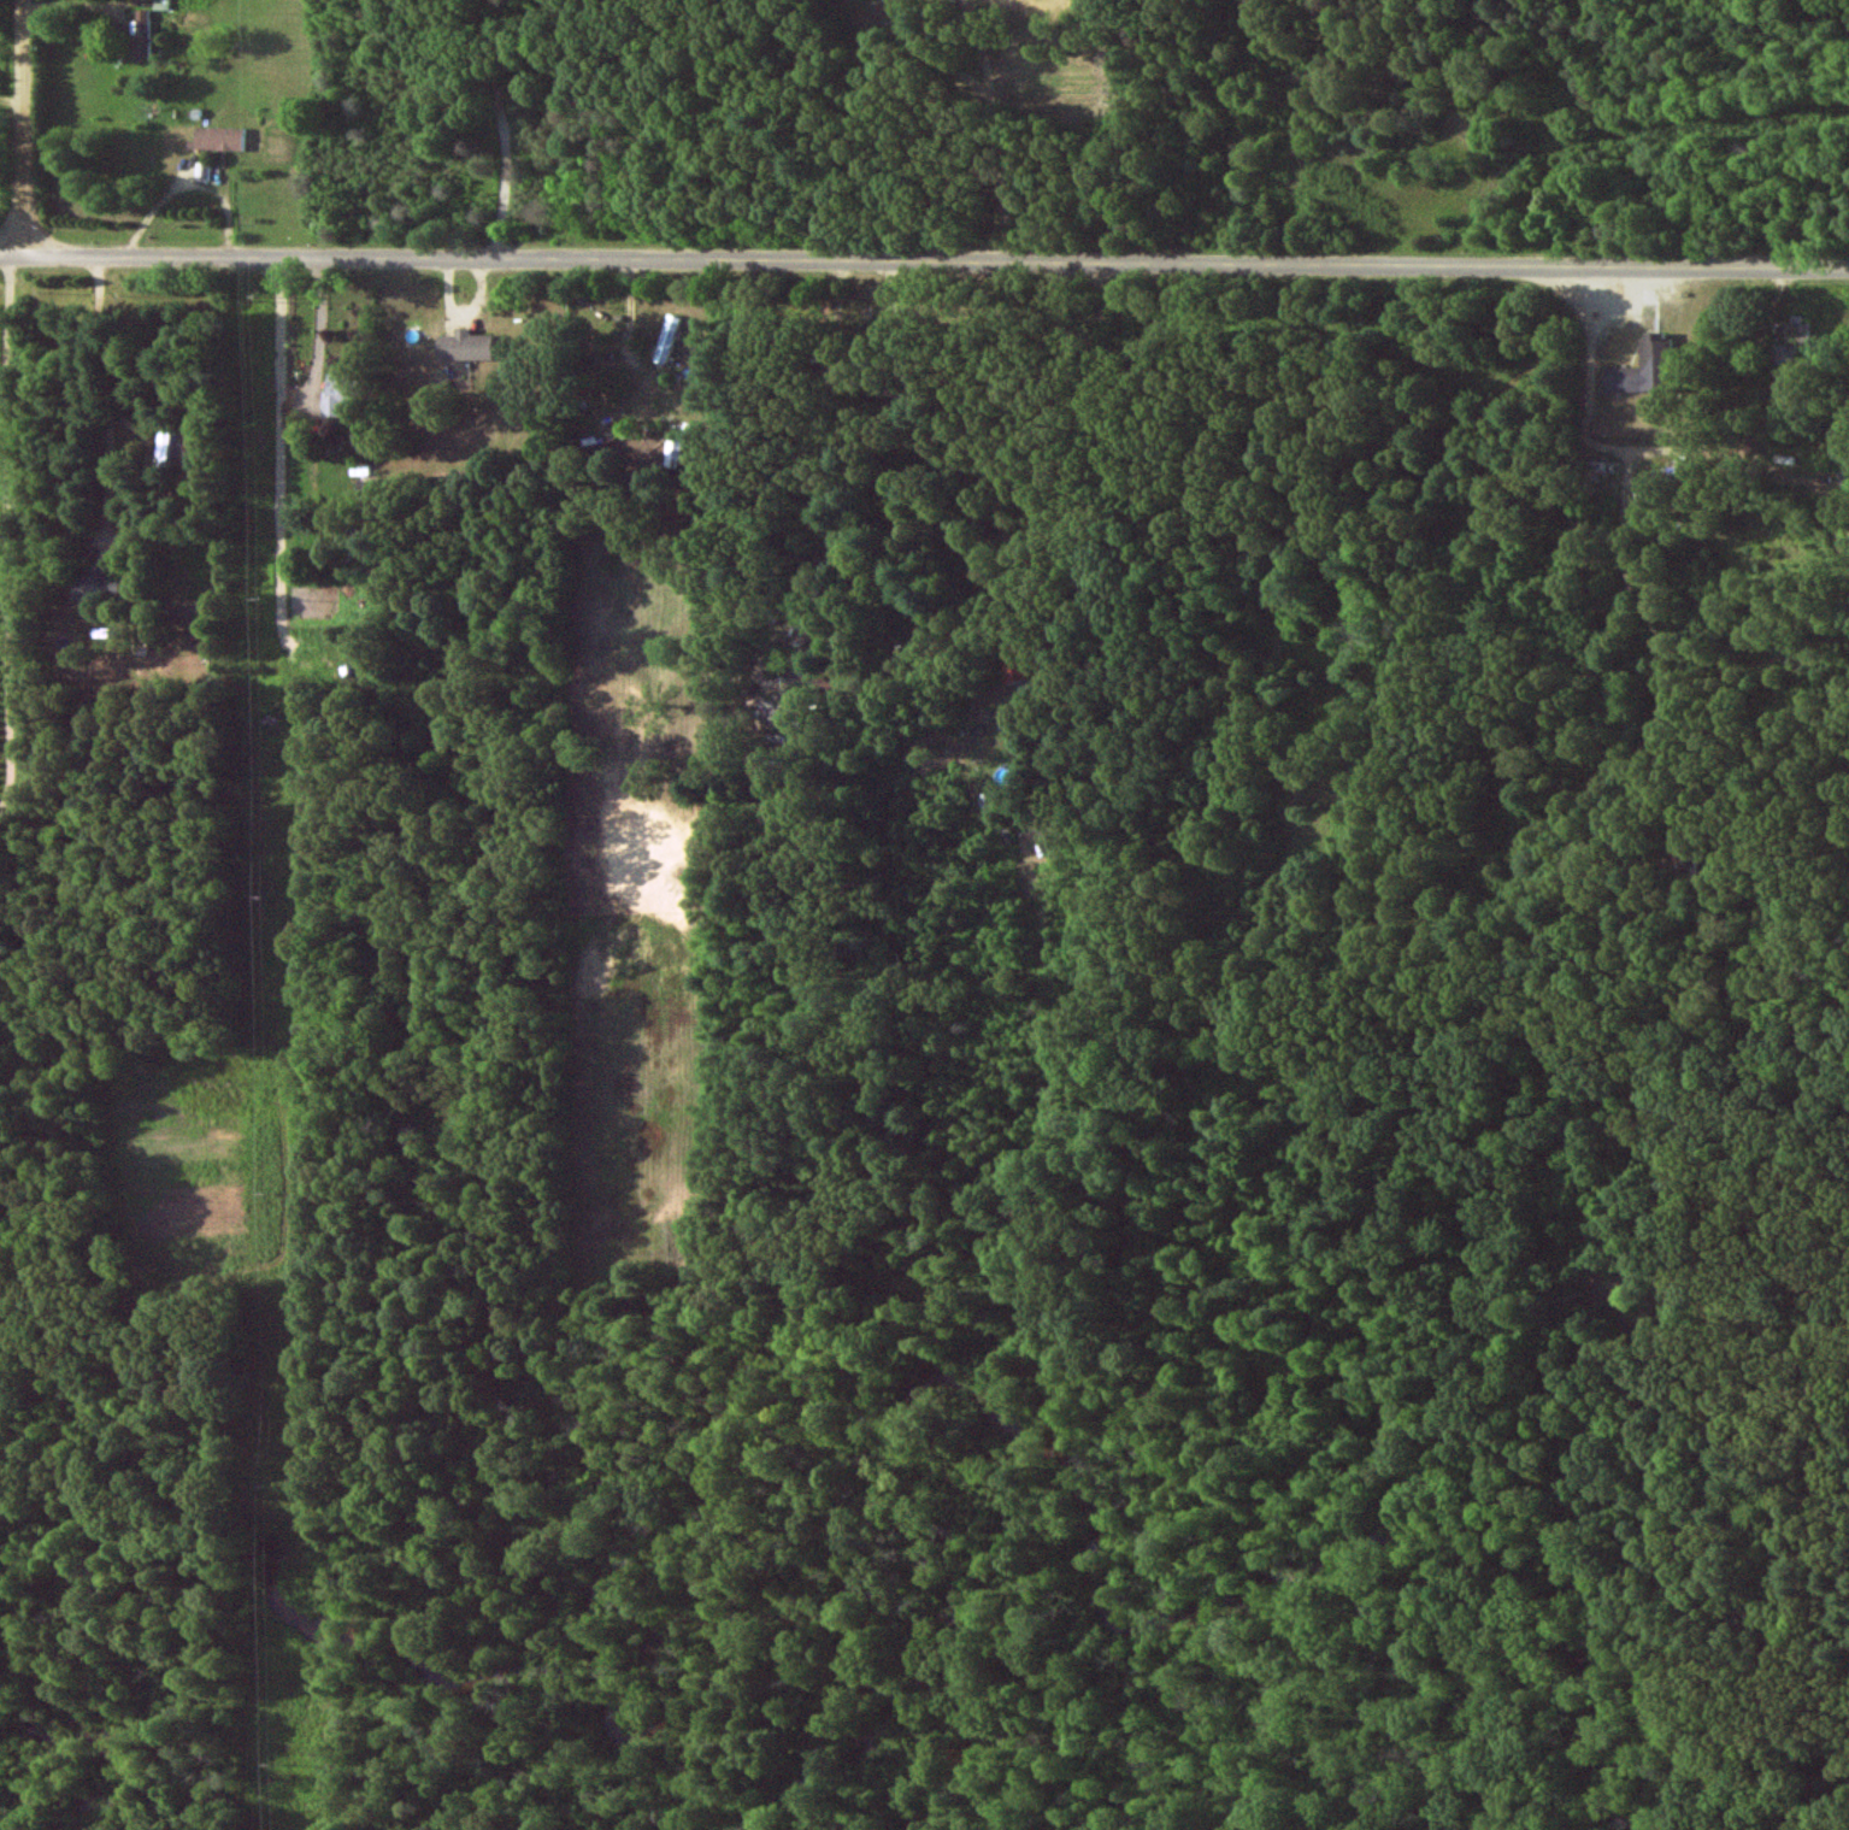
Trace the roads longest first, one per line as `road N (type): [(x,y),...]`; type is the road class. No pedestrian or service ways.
road 1 (residential): [(1848,272),(0,260)]
road 2 (residential): [(25,260),(25,0)]

